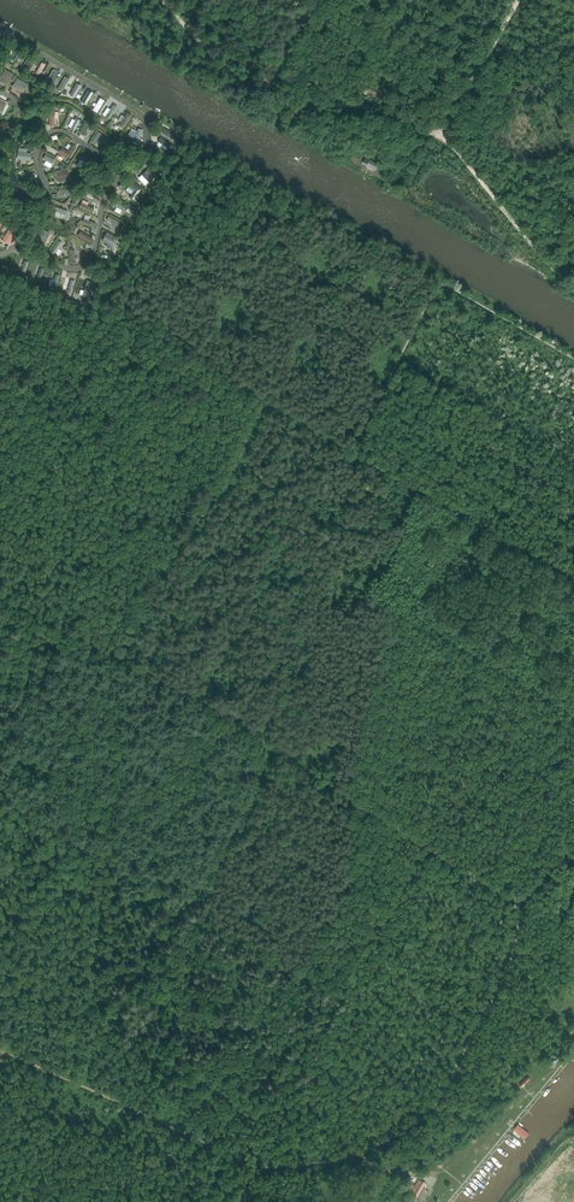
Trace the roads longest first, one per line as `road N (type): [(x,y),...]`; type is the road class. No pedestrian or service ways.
road 1 (track): [(526,906),(135,665)]
road 2 (track): [(265,404),(573,579)]
road 3 (track): [(161,0),(263,106),(283,113),(361,106),(439,133)]
road 4 (track): [(120,658),(160,574),(265,404)]
road 5 (track): [(259,1169),(0,1050)]
road 6 (track): [(439,133),(573,286)]
road 7 (track): [(518,0),(439,133)]

